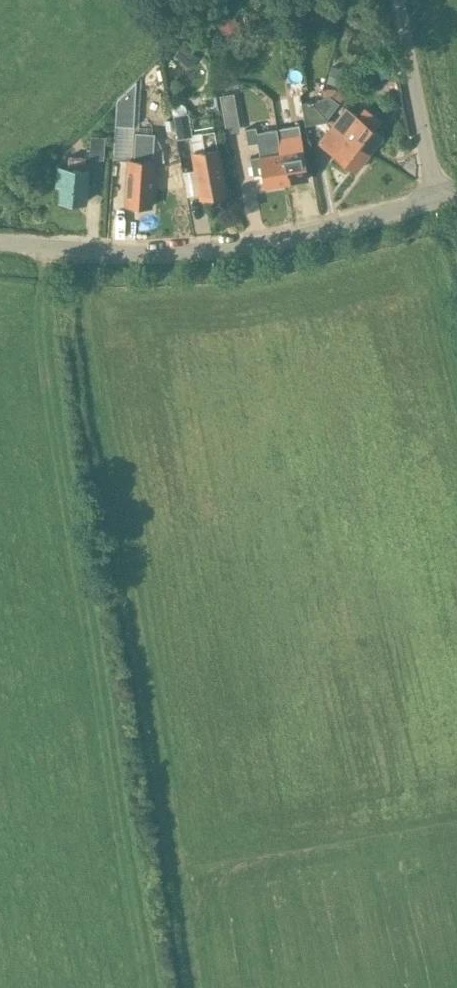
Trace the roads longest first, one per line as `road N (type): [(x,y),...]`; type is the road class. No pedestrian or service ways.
road 1 (unclassified): [(435,199),(281,239),(172,254),(0,241)]
road 2 (unclassified): [(435,199),(398,0)]

